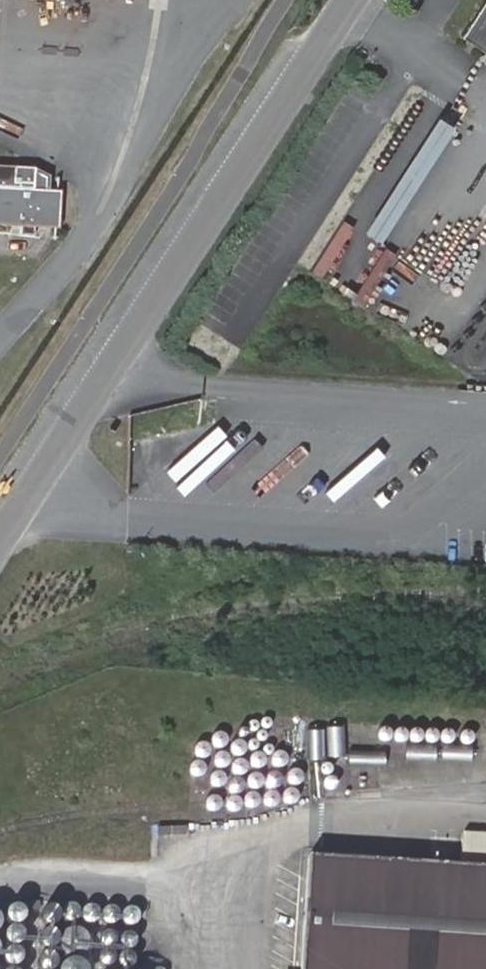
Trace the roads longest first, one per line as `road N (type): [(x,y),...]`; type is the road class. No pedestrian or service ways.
road 1 (residential): [(0,543),(353,0)]

